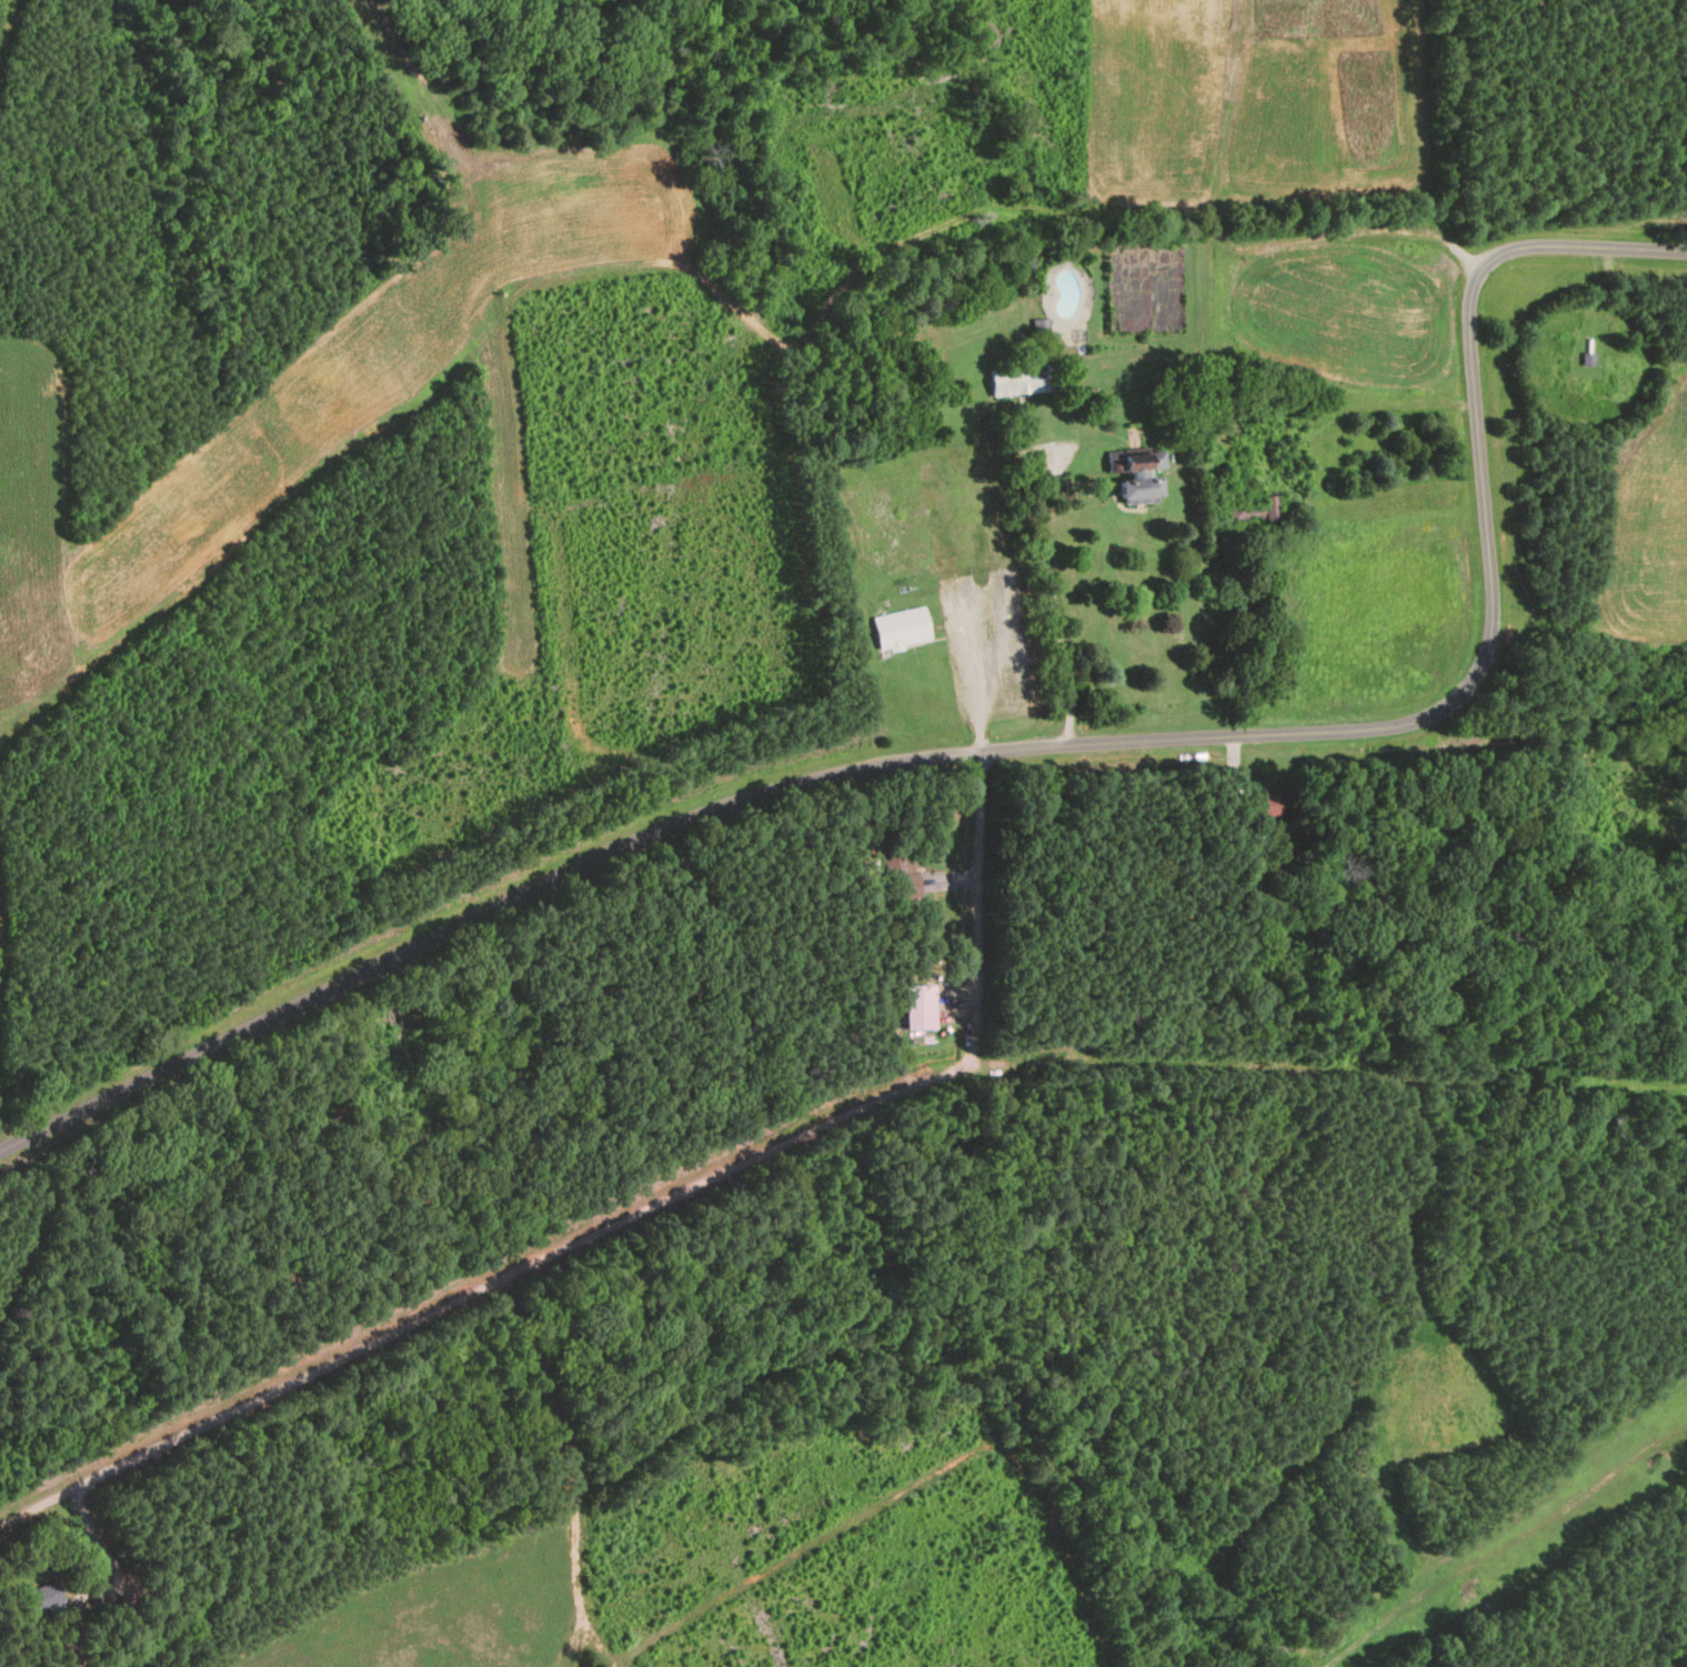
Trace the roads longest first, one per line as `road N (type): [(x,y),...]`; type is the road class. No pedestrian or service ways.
road 1 (tertiary): [(0,1151),(624,846),(737,801),(827,775),(981,751),(1362,730),(1430,717),(1472,684),(1493,625),(1468,335),(1477,275),(1527,248),(1686,253)]
road 2 (residential): [(62,1488),(791,1141),(956,1072),(974,1044),(981,751)]

